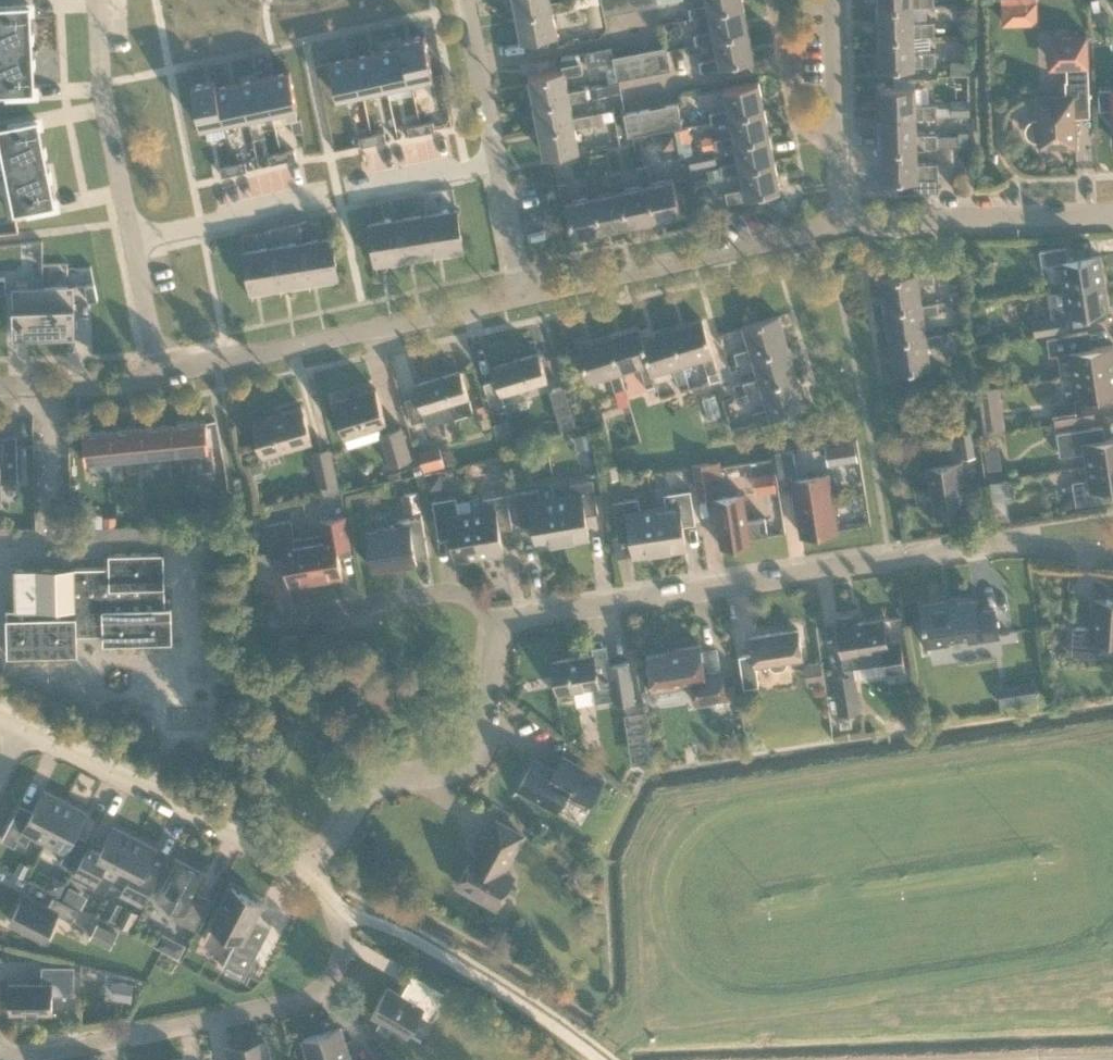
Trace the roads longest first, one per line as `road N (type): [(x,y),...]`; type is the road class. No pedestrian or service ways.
road 1 (residential): [(500,619),(1000,538),(1112,549)]
road 2 (residential): [(0,1057),(311,993),(342,954),(331,897)]
road 3 (residential): [(157,377),(104,84),(100,0)]
road 4 (residential): [(230,361),(157,0)]
road 5 (residential): [(313,873),(373,789),(464,765),(481,751),(500,619)]
road 6 (residential): [(529,295),(845,221)]
road 7 (residential): [(313,873),(25,724)]
road 8 (unclassified): [(604,1059),(477,971),(331,897)]
road 9 (residential): [(230,361),(529,295)]
road 10 (residential): [(529,295),(466,0)]
road 11 (residential): [(845,221),(1112,213)]
road 12 (residential): [(500,619),(450,589),(277,617)]
road 13 (residential): [(842,137),(825,134),(799,111),(775,0)]
road 14 (residential): [(0,384),(157,377)]
road 15 (residential): [(842,137),(836,0)]

